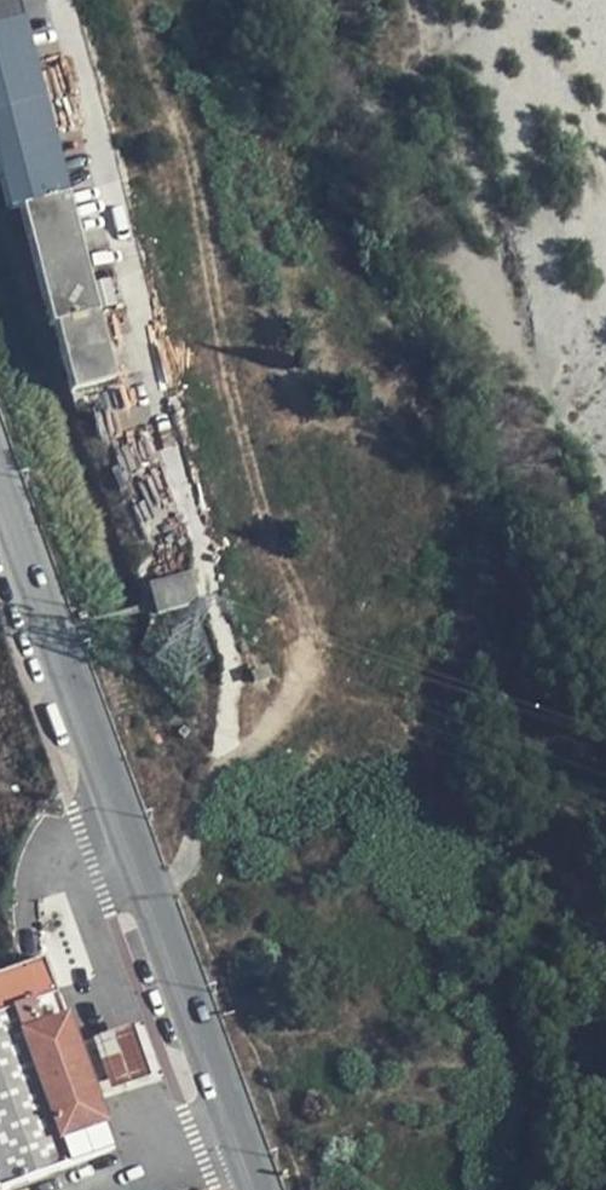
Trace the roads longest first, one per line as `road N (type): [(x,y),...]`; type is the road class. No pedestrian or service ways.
road 1 (secondary): [(0,493),(254,1189)]

